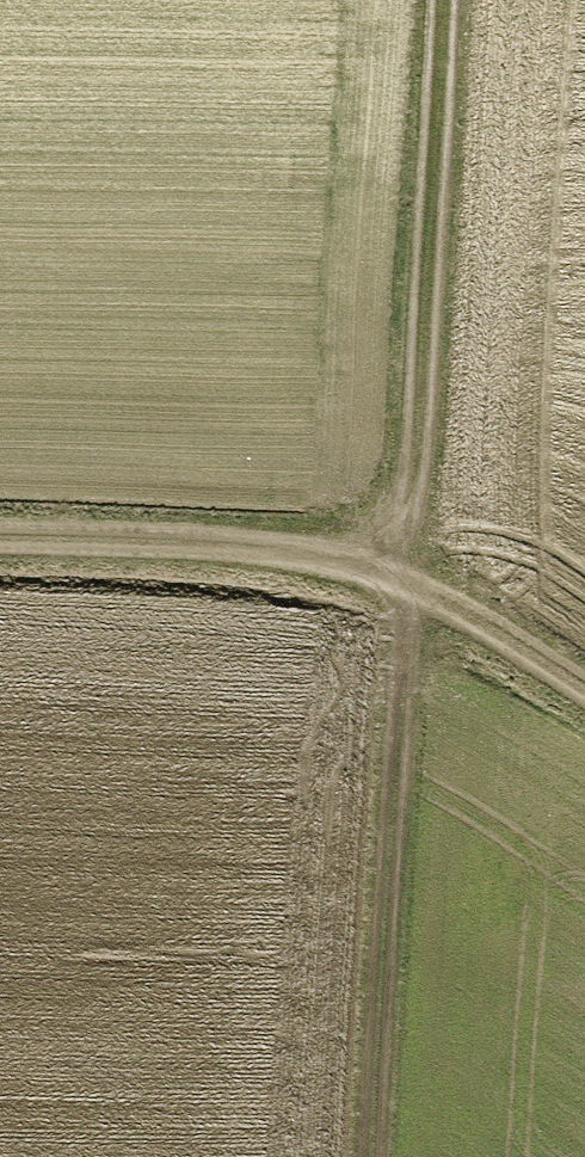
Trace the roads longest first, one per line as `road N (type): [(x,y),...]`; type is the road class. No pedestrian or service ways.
road 1 (track): [(442,0),(360,1156)]
road 2 (track): [(0,525),(223,530),(401,571),(584,695)]

